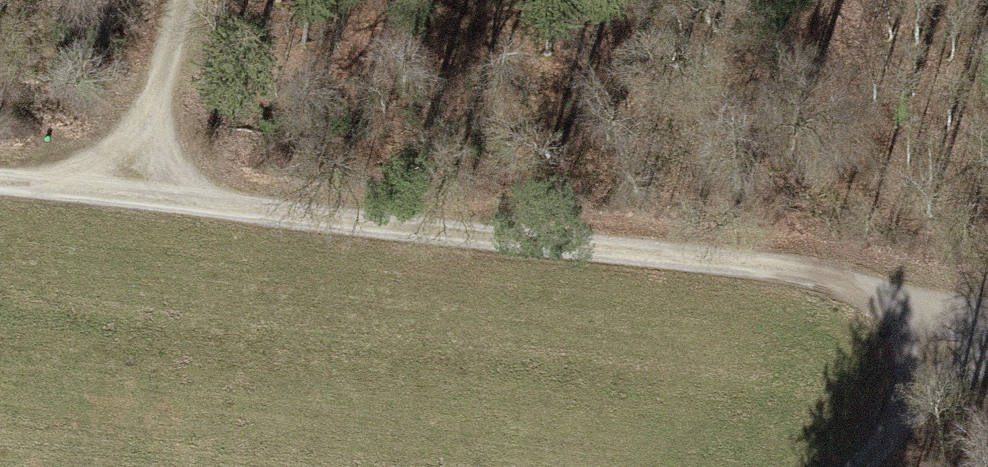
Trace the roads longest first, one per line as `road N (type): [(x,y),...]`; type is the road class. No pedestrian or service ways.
road 1 (track): [(987,325),(737,263),(0,173)]
road 2 (track): [(129,186),(174,0)]
road 3 (track): [(868,466),(987,365)]

